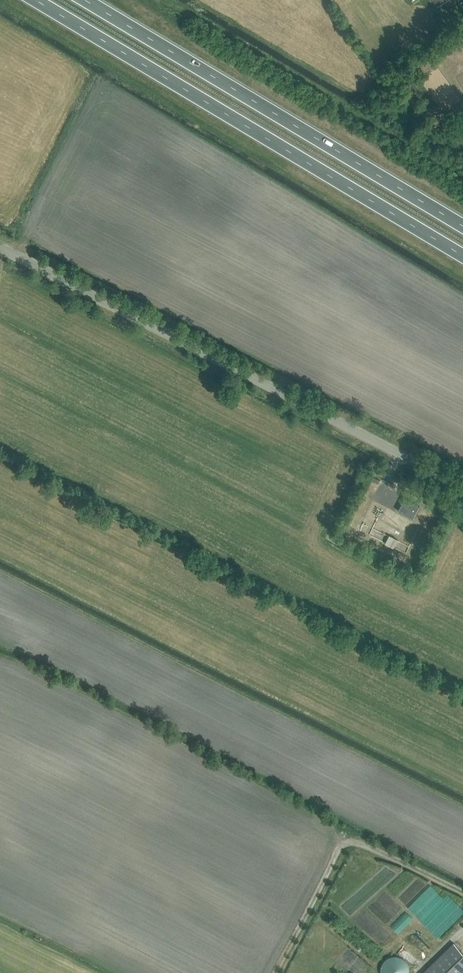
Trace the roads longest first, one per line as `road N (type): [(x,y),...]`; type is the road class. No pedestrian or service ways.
road 1 (tertiary): [(462,491),(0,251)]
road 2 (trunk): [(36,0),(462,256)]
road 3 (trunk): [(462,227),(84,0)]

